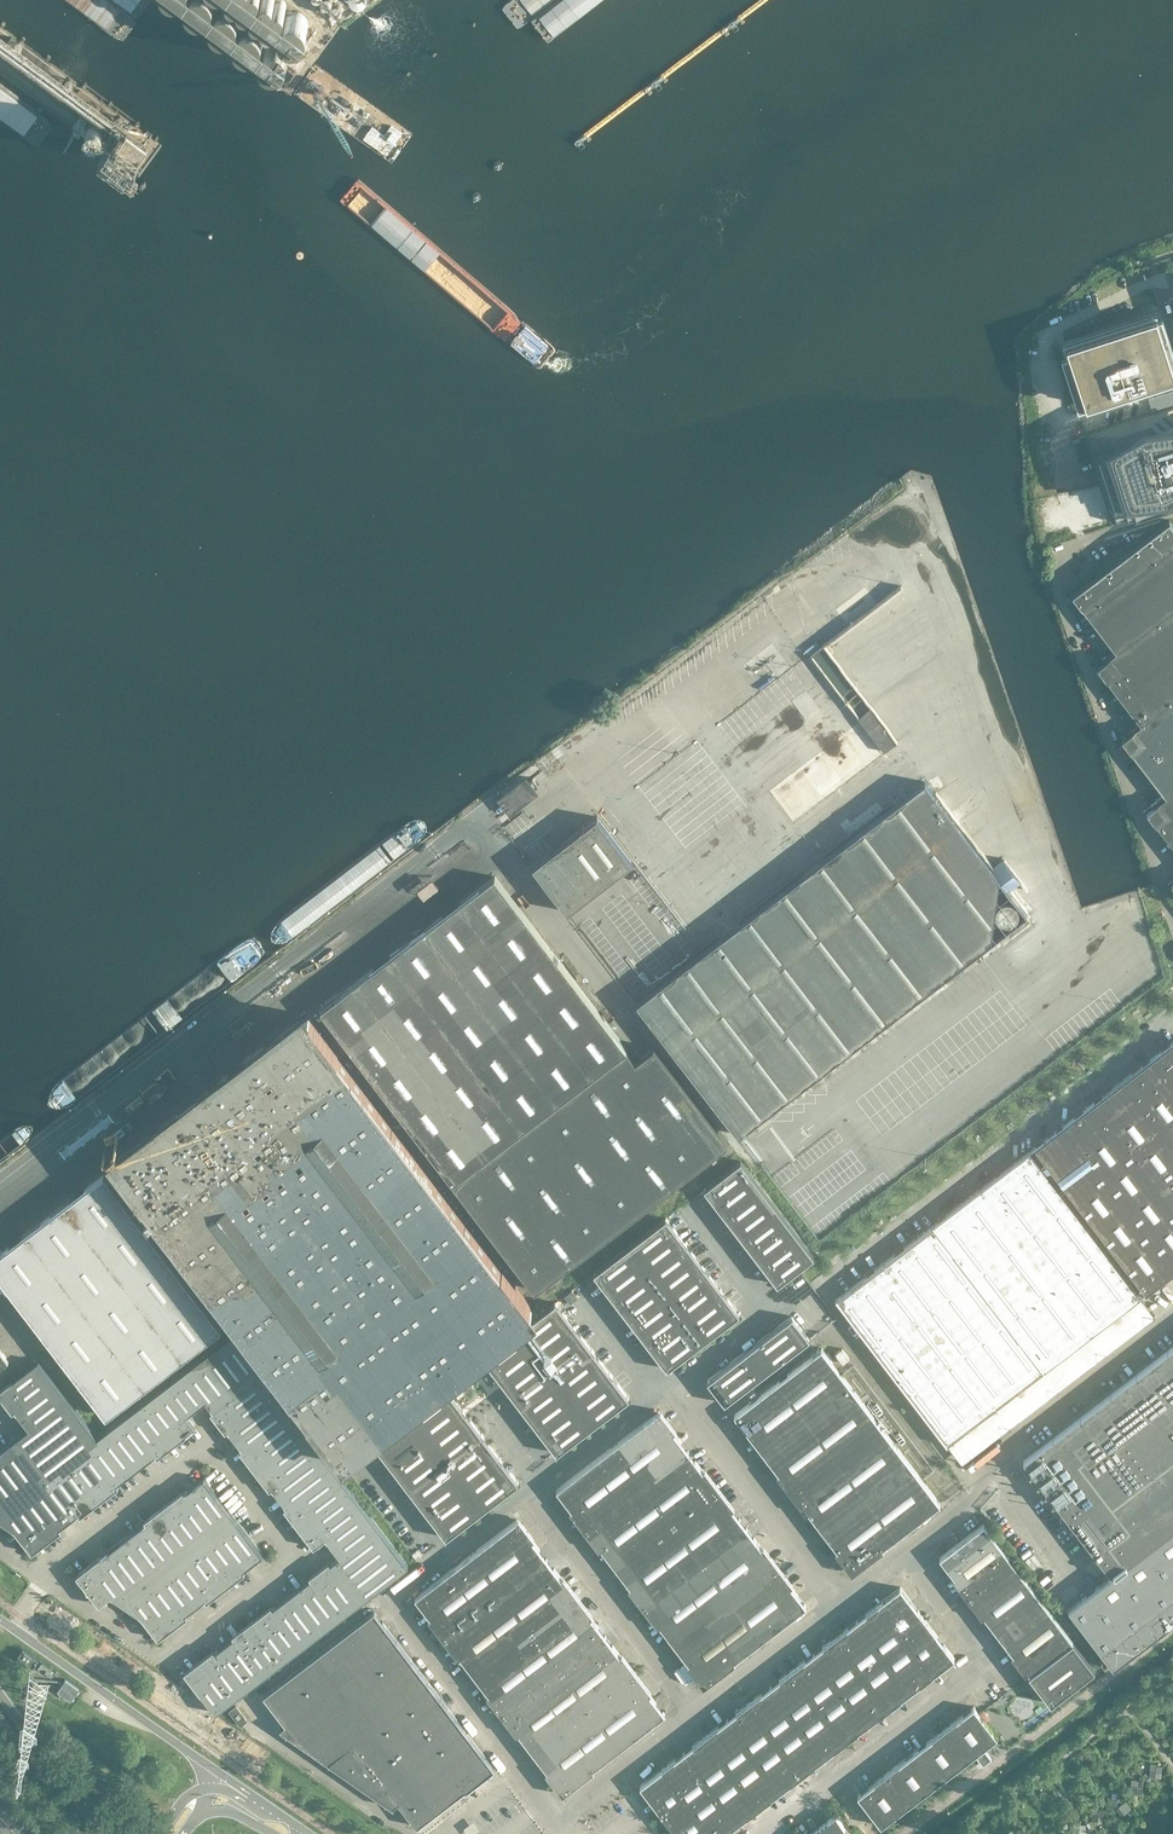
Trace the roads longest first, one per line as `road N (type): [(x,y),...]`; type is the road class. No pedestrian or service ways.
road 1 (unclassified): [(1172,1013),(819,1285),(954,1464),(974,1470)]
road 2 (unclassified): [(1172,918),(1059,594),(1060,562),(1076,546),(1172,511)]
road 3 (unclassified): [(906,1552),(981,1652),(982,1666),(765,1833)]
road 4 (unclassified): [(554,1821),(386,1601),(442,1558)]
road 5 (unclassified): [(694,1714),(528,1493)]
road 6 (unclassified): [(677,1385),(841,1603)]
road 7 (secondary): [(217,1779),(0,1620)]
road 8 (unclassified): [(677,1385),(770,1313),(688,1206)]
road 9 (unclassified): [(974,1470),(1172,1322)]
road 10 (unclassified): [(841,1603),(694,1714)]
road 11 (unclassified): [(694,1714),(554,1821)]
road 12 (secondary): [(0,1694),(106,1833)]
road 13 (unclassified): [(546,1480),(657,1395)]
road 14 (unclassified): [(578,1291),(657,1395)]
road 15 (unclassified): [(467,1376),(546,1480)]
road 16 (unclassified): [(365,1456),(442,1558)]

